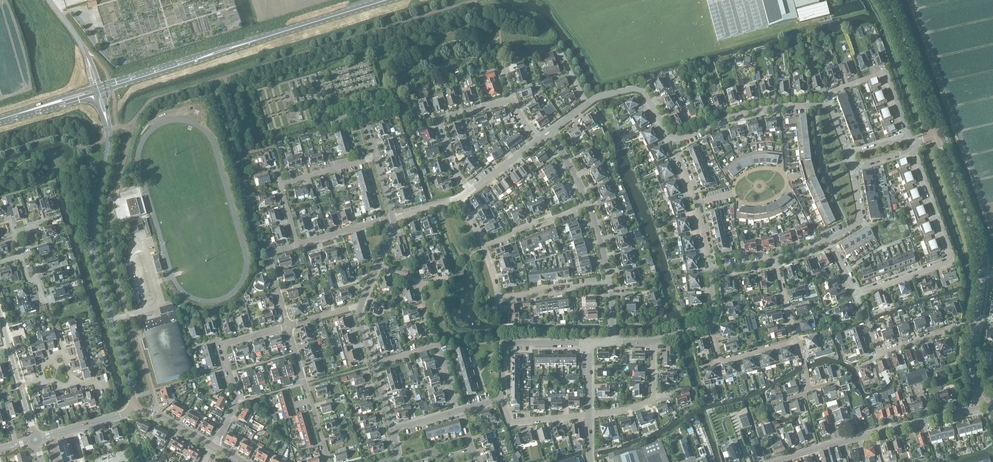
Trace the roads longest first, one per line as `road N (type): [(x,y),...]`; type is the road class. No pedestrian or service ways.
road 1 (tertiary): [(134,406),(95,248),(109,141),(97,89)]
road 2 (secondary): [(388,0),(97,89)]
road 3 (residential): [(914,148),(953,256),(857,294)]
road 4 (tertiary): [(775,461),(979,408)]
road 5 (tertiary): [(976,328),(982,266),(936,134)]
road 6 (residential): [(976,328),(880,353),(857,294)]
road 7 (residential): [(675,138),(751,112),(826,106)]
road 8 (residential): [(512,101),(441,122),(470,191)]
road 9 (residential): [(913,143),(885,74),(831,92),(826,106)]
road 10 (tertiary): [(936,134),(883,0)]
road 11 (residential): [(328,461),(287,326)]
road 12 (residential): [(501,398),(504,345),(589,342)]
road 13 (residential): [(457,411),(438,347),(372,364)]

